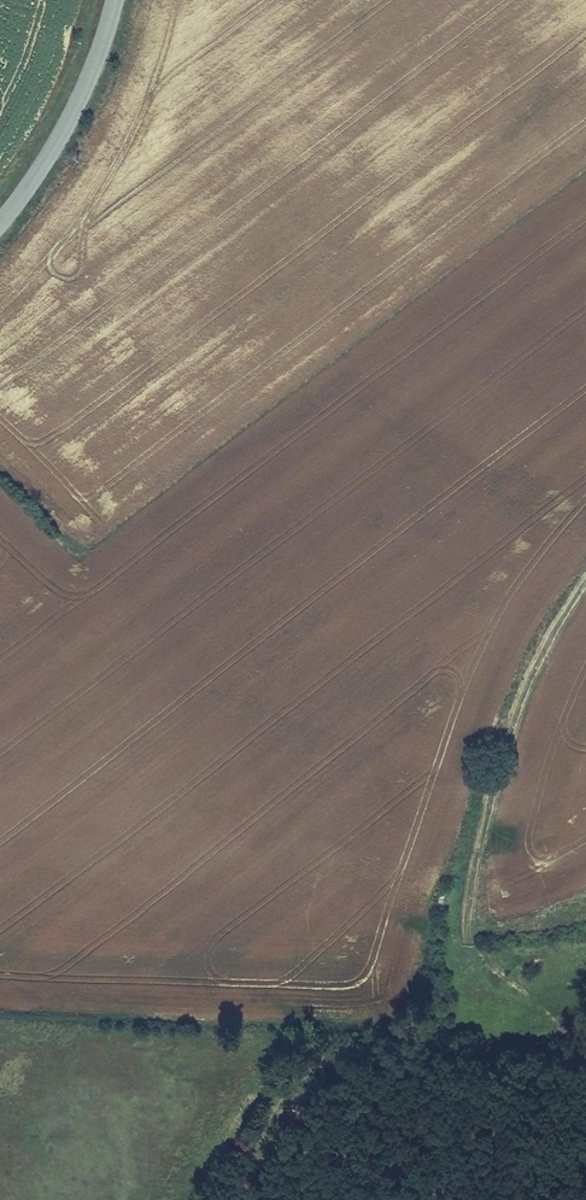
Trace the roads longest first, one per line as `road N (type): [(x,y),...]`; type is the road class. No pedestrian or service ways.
road 1 (track): [(585,578),(551,628),(486,791),(456,943)]
road 2 (tertiary): [(115,0),(61,133),(0,224)]

